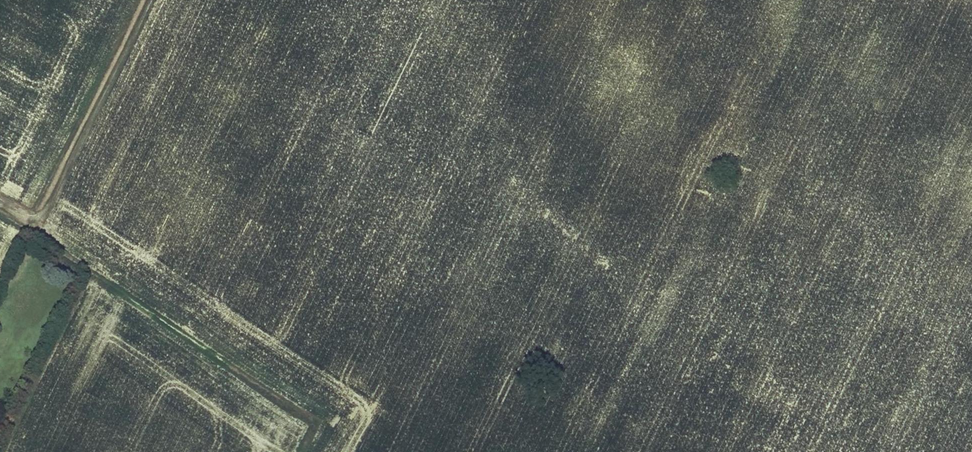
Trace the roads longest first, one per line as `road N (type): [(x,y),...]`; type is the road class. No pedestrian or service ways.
road 1 (track): [(0,205),(27,216),(44,210),(150,0)]

